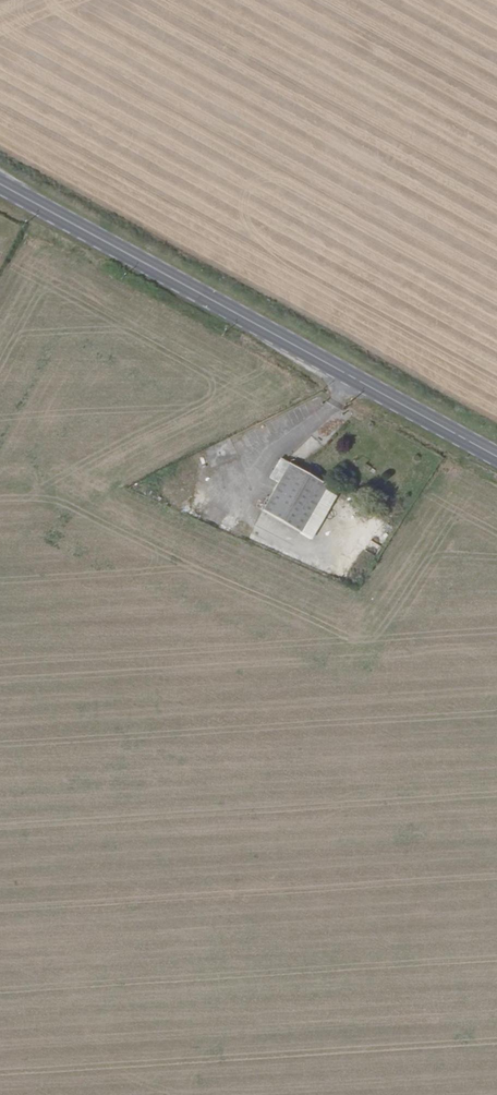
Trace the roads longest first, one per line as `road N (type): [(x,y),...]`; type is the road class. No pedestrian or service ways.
road 1 (primary): [(496,457),(0,185)]

